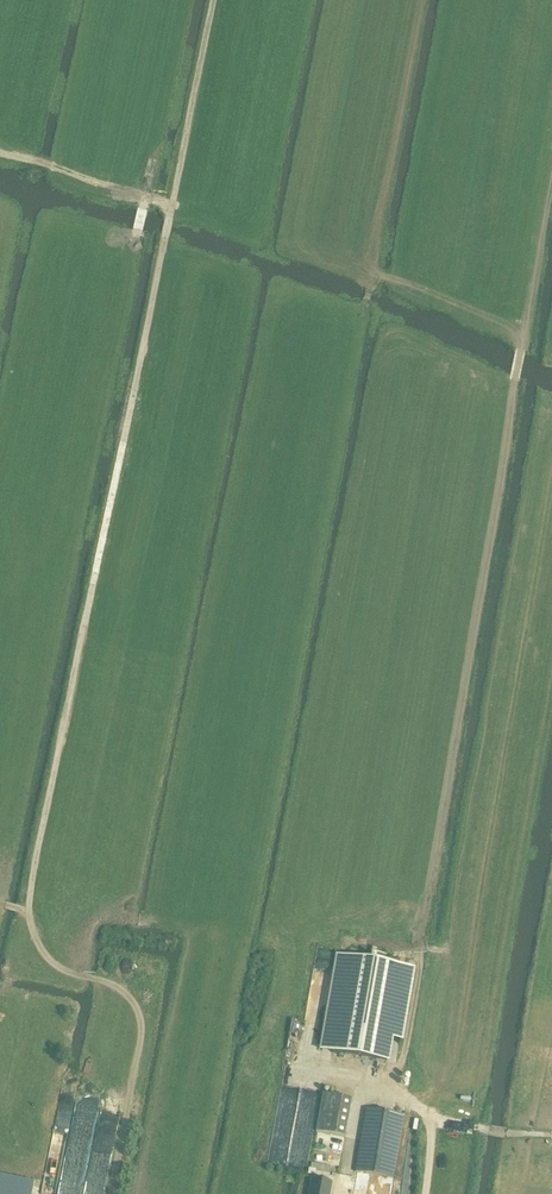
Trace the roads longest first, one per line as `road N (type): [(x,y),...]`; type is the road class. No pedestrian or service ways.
road 1 (track): [(29,915),(215,0)]
road 2 (track): [(0,648),(71,295),(134,244),(138,229)]
road 3 (track): [(111,1193),(141,1036),(135,1005),(120,989),(60,969),(45,956),(29,915),(0,904)]
road 4 (track): [(354,1093),(431,1118),(551,1136)]
road 5 (track): [(172,204),(0,151)]

